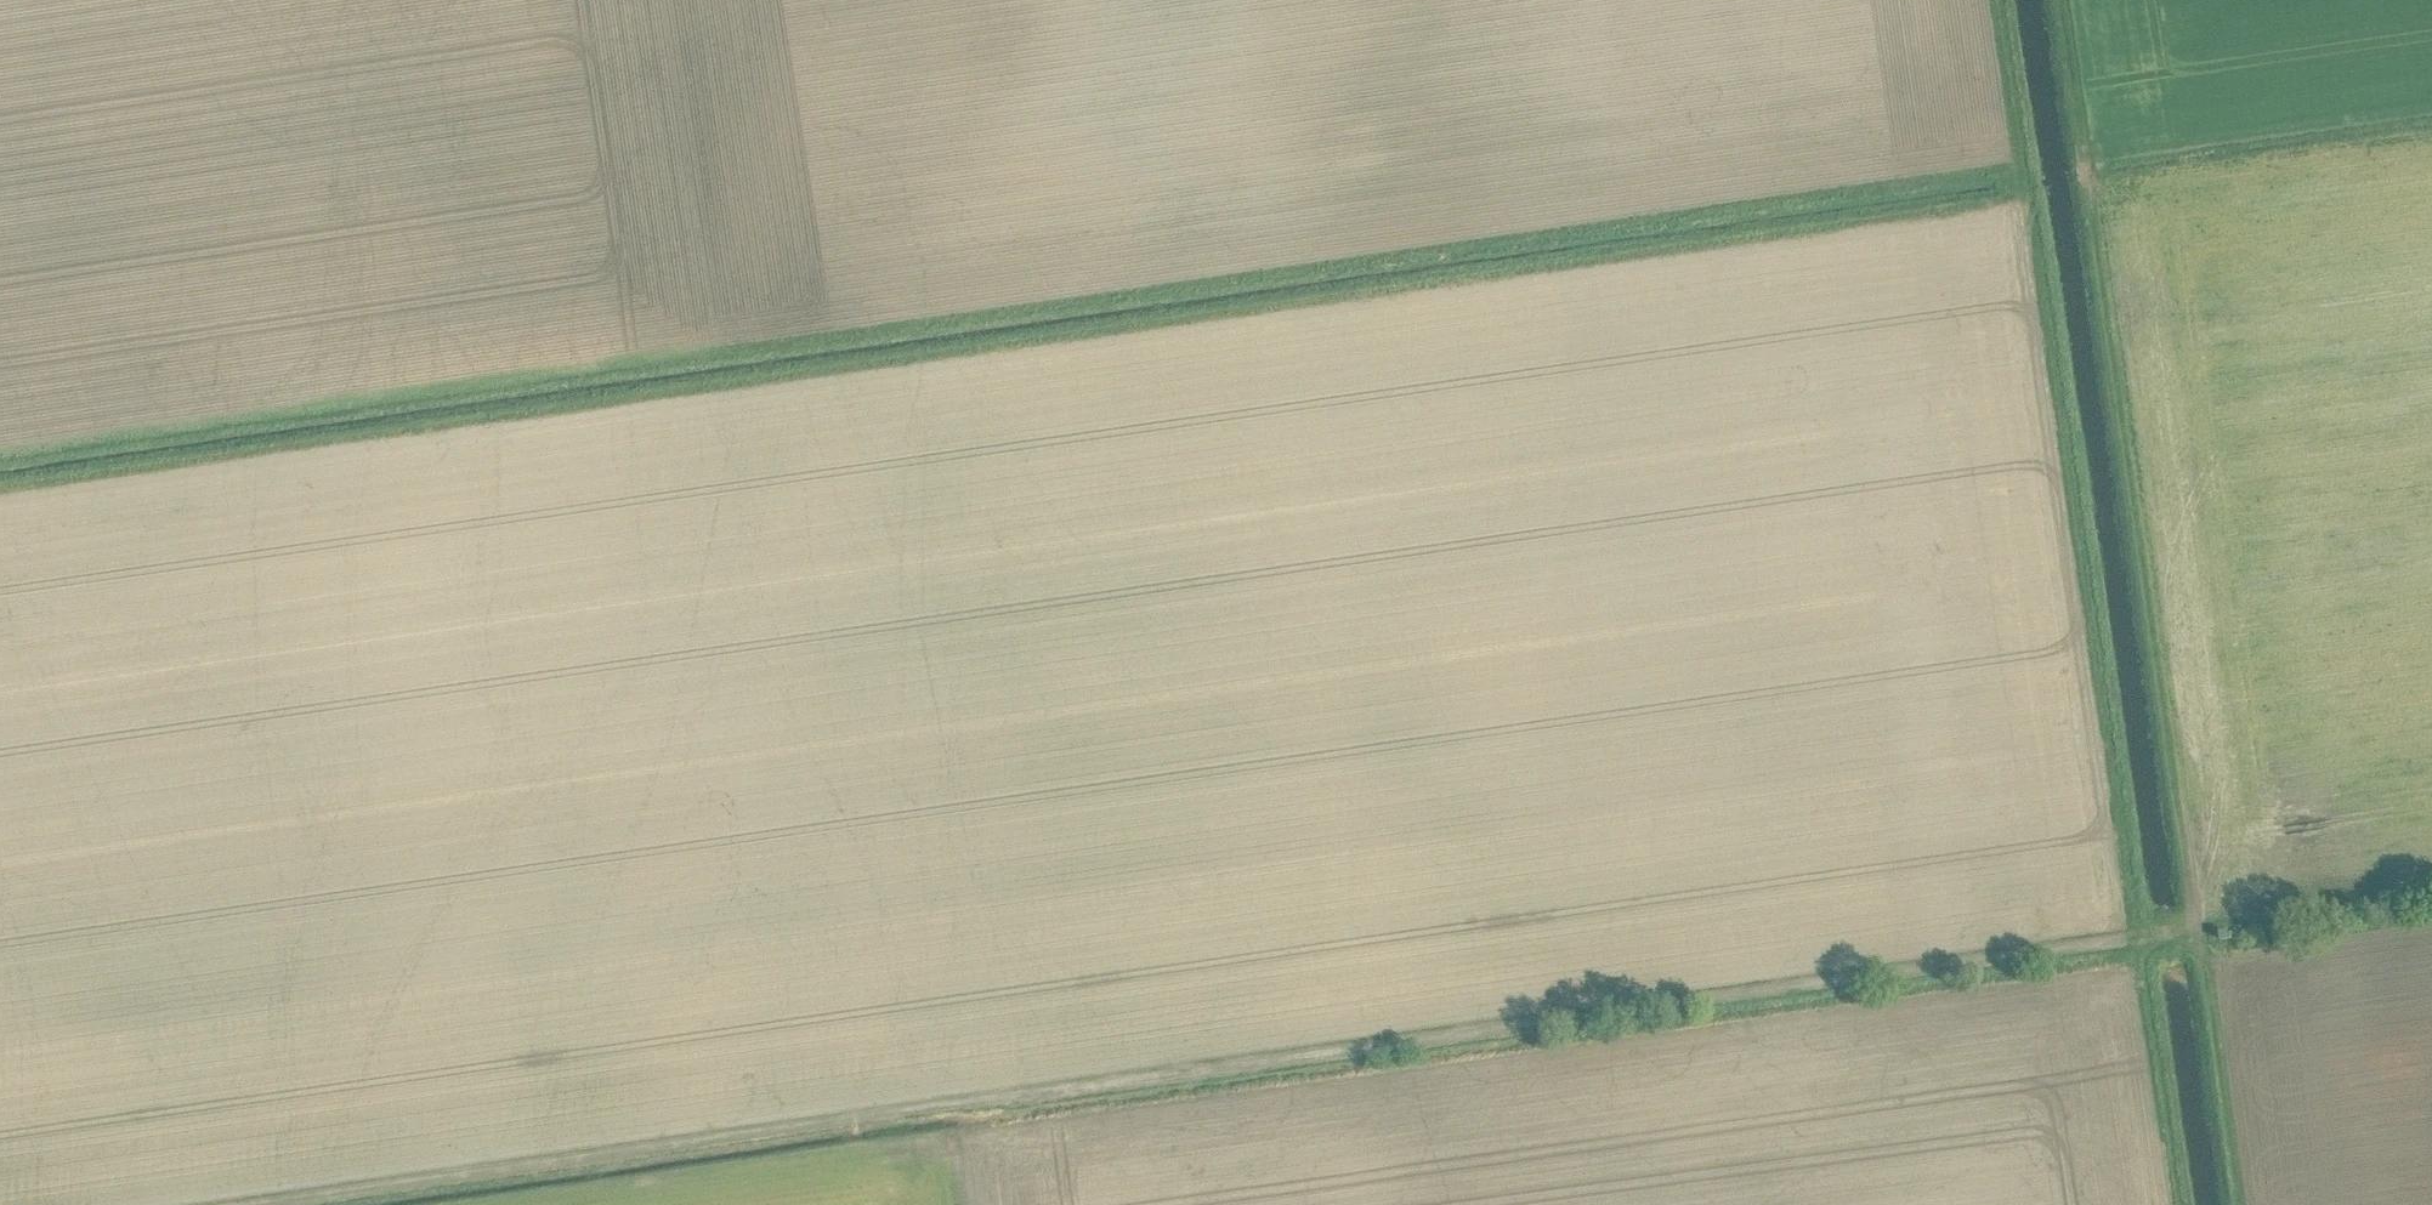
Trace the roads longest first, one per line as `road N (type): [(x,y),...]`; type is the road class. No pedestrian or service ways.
road 1 (track): [(2238,1204),(2199,936)]

